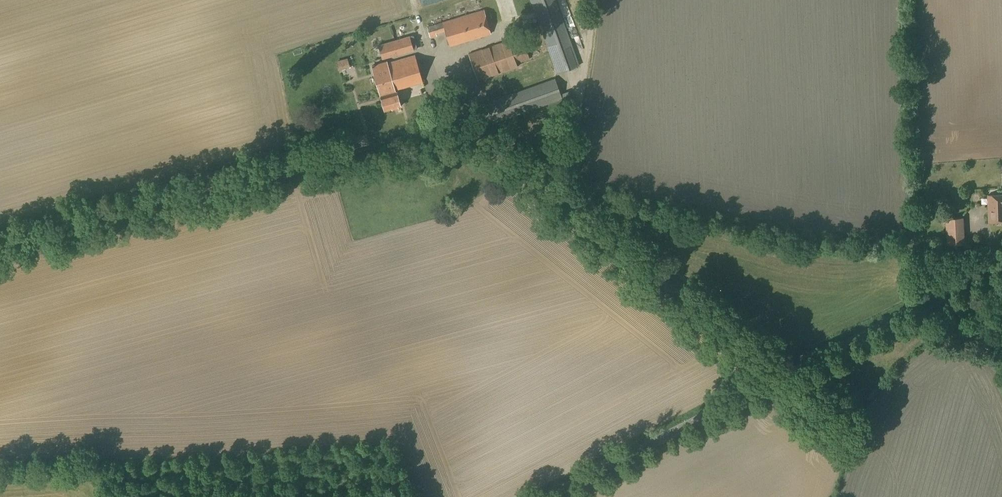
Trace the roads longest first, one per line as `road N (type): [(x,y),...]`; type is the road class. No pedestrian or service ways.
road 1 (unclassified): [(776,384),(460,113)]
road 2 (tertiary): [(776,384),(1001,271)]
road 3 (tertiary): [(551,496),(776,384)]

